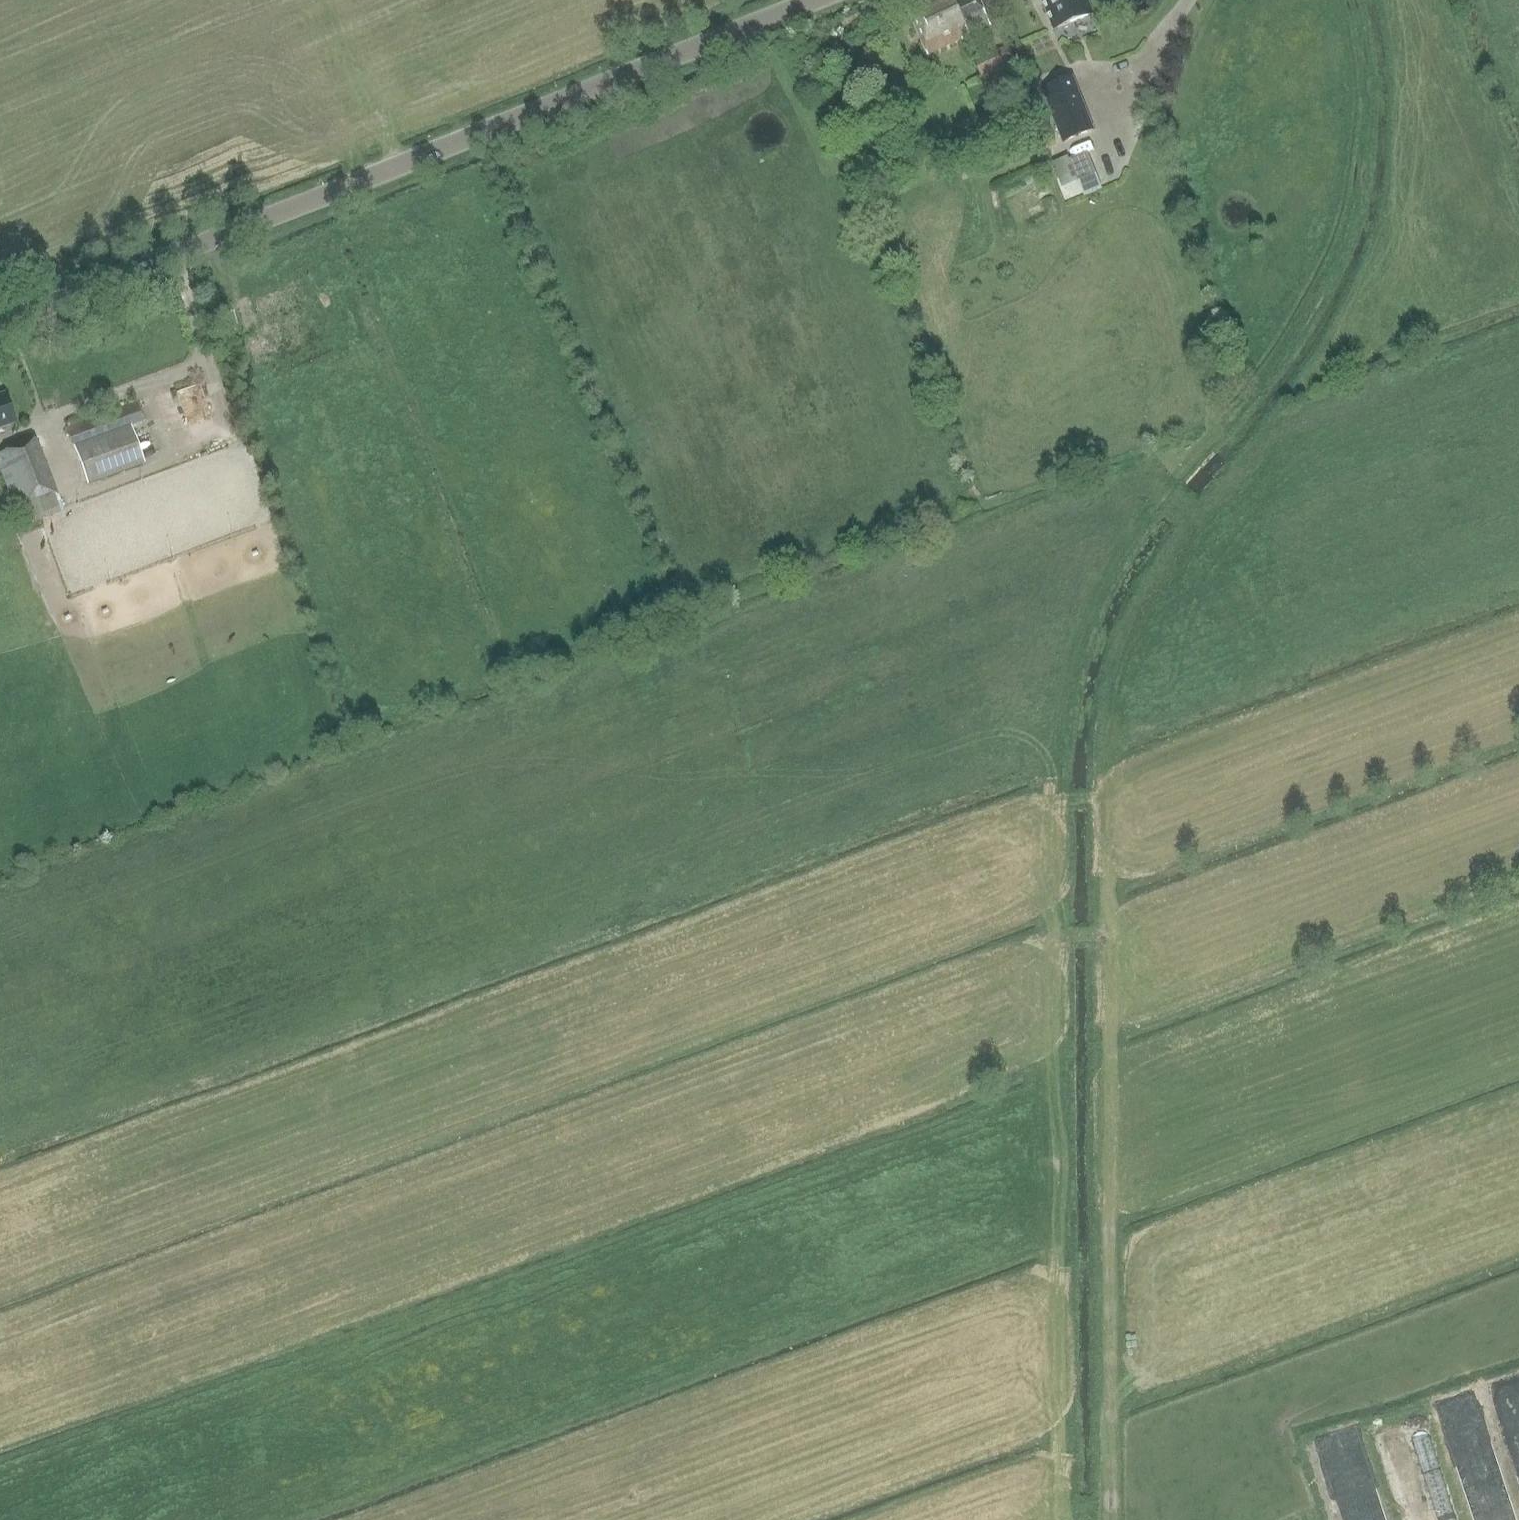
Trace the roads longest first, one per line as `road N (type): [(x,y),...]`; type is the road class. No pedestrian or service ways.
road 1 (tertiary): [(0,323),(813,0)]

